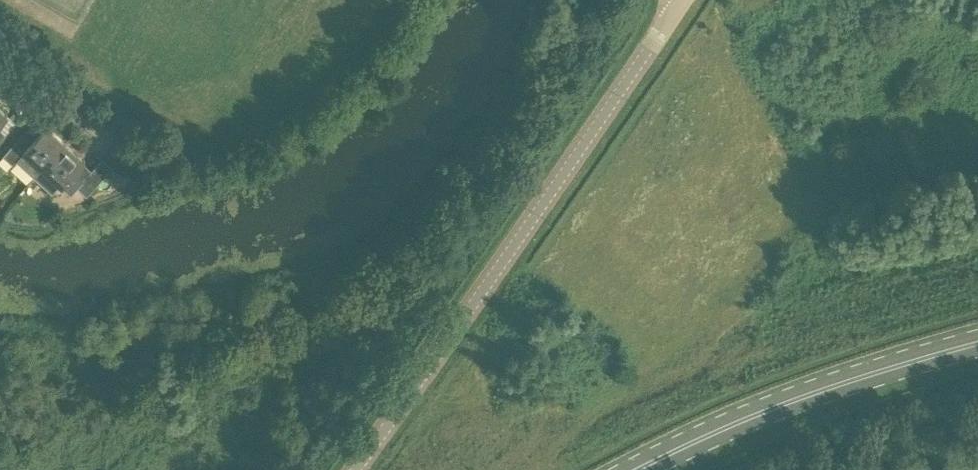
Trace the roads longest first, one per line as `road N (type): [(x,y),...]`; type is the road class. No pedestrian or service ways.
road 1 (unclassified): [(355,469),(682,0)]
road 2 (primary): [(637,469),(763,412),(977,344)]
road 3 (residential): [(118,126),(0,60)]

